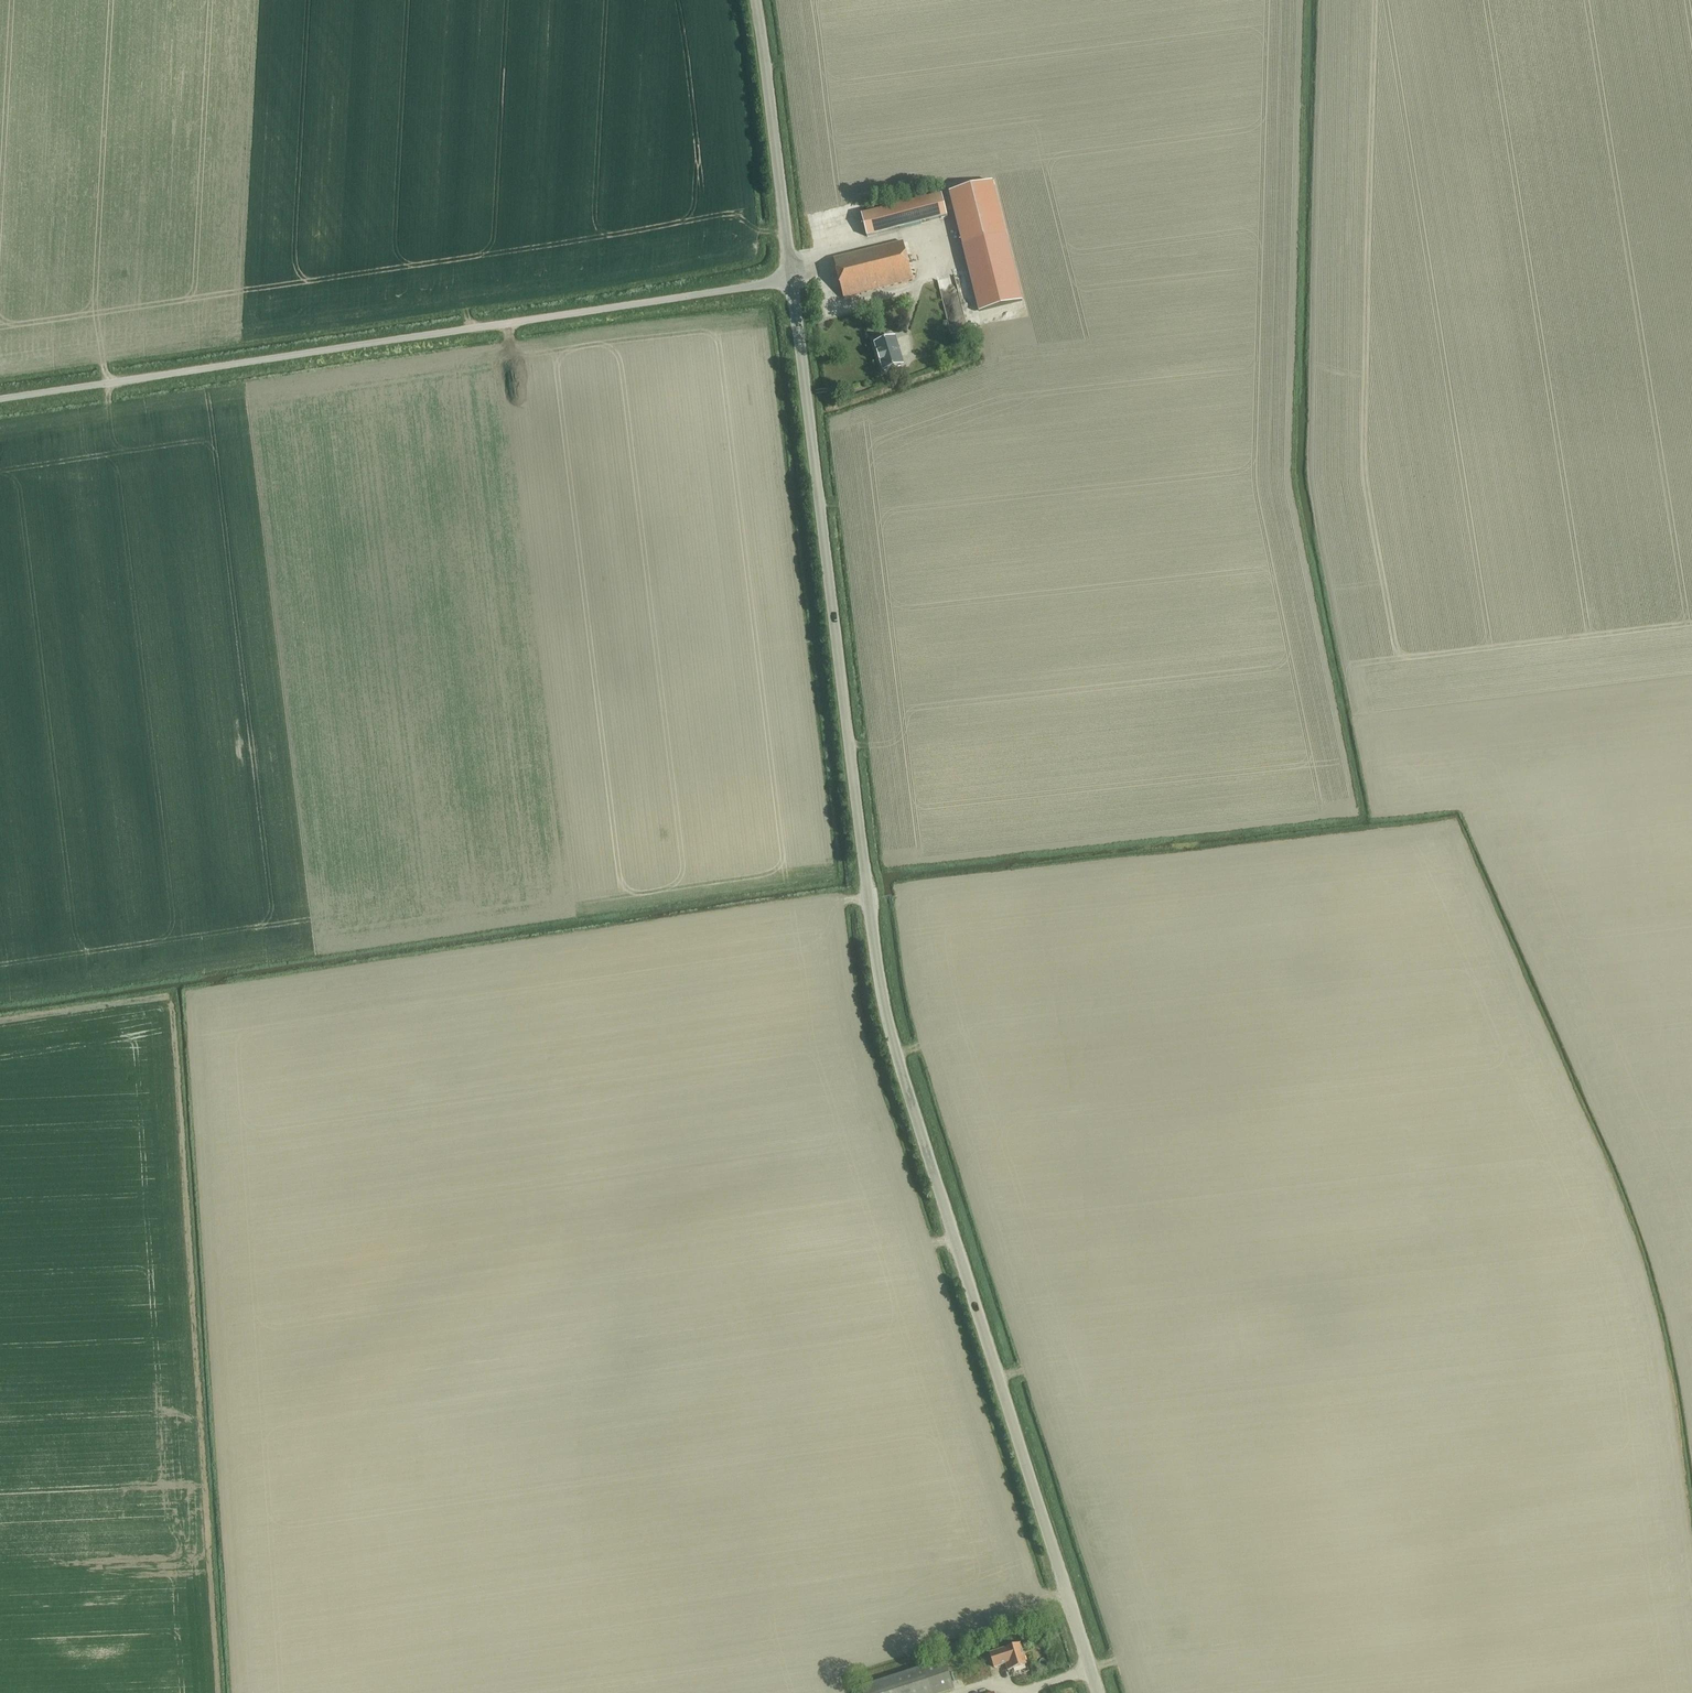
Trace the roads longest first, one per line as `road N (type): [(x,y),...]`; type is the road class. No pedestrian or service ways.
road 1 (tertiary): [(1093,1692),(909,1087),(863,826),(753,0)]
road 2 (track): [(791,279),(0,399)]

